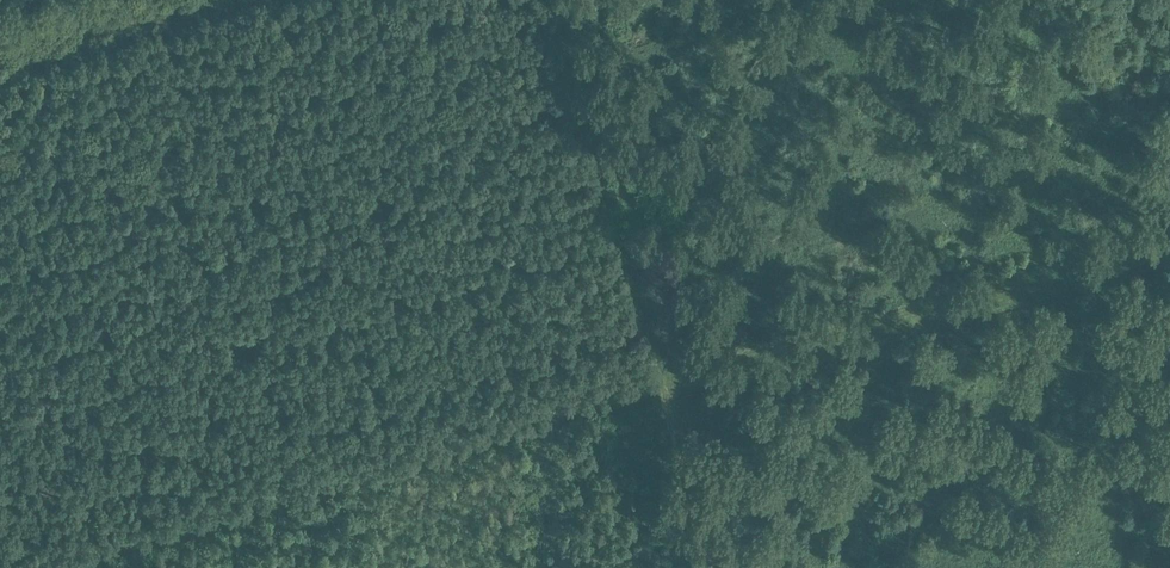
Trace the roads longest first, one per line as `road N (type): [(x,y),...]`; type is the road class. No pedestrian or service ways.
road 1 (track): [(742,567),(573,0)]

